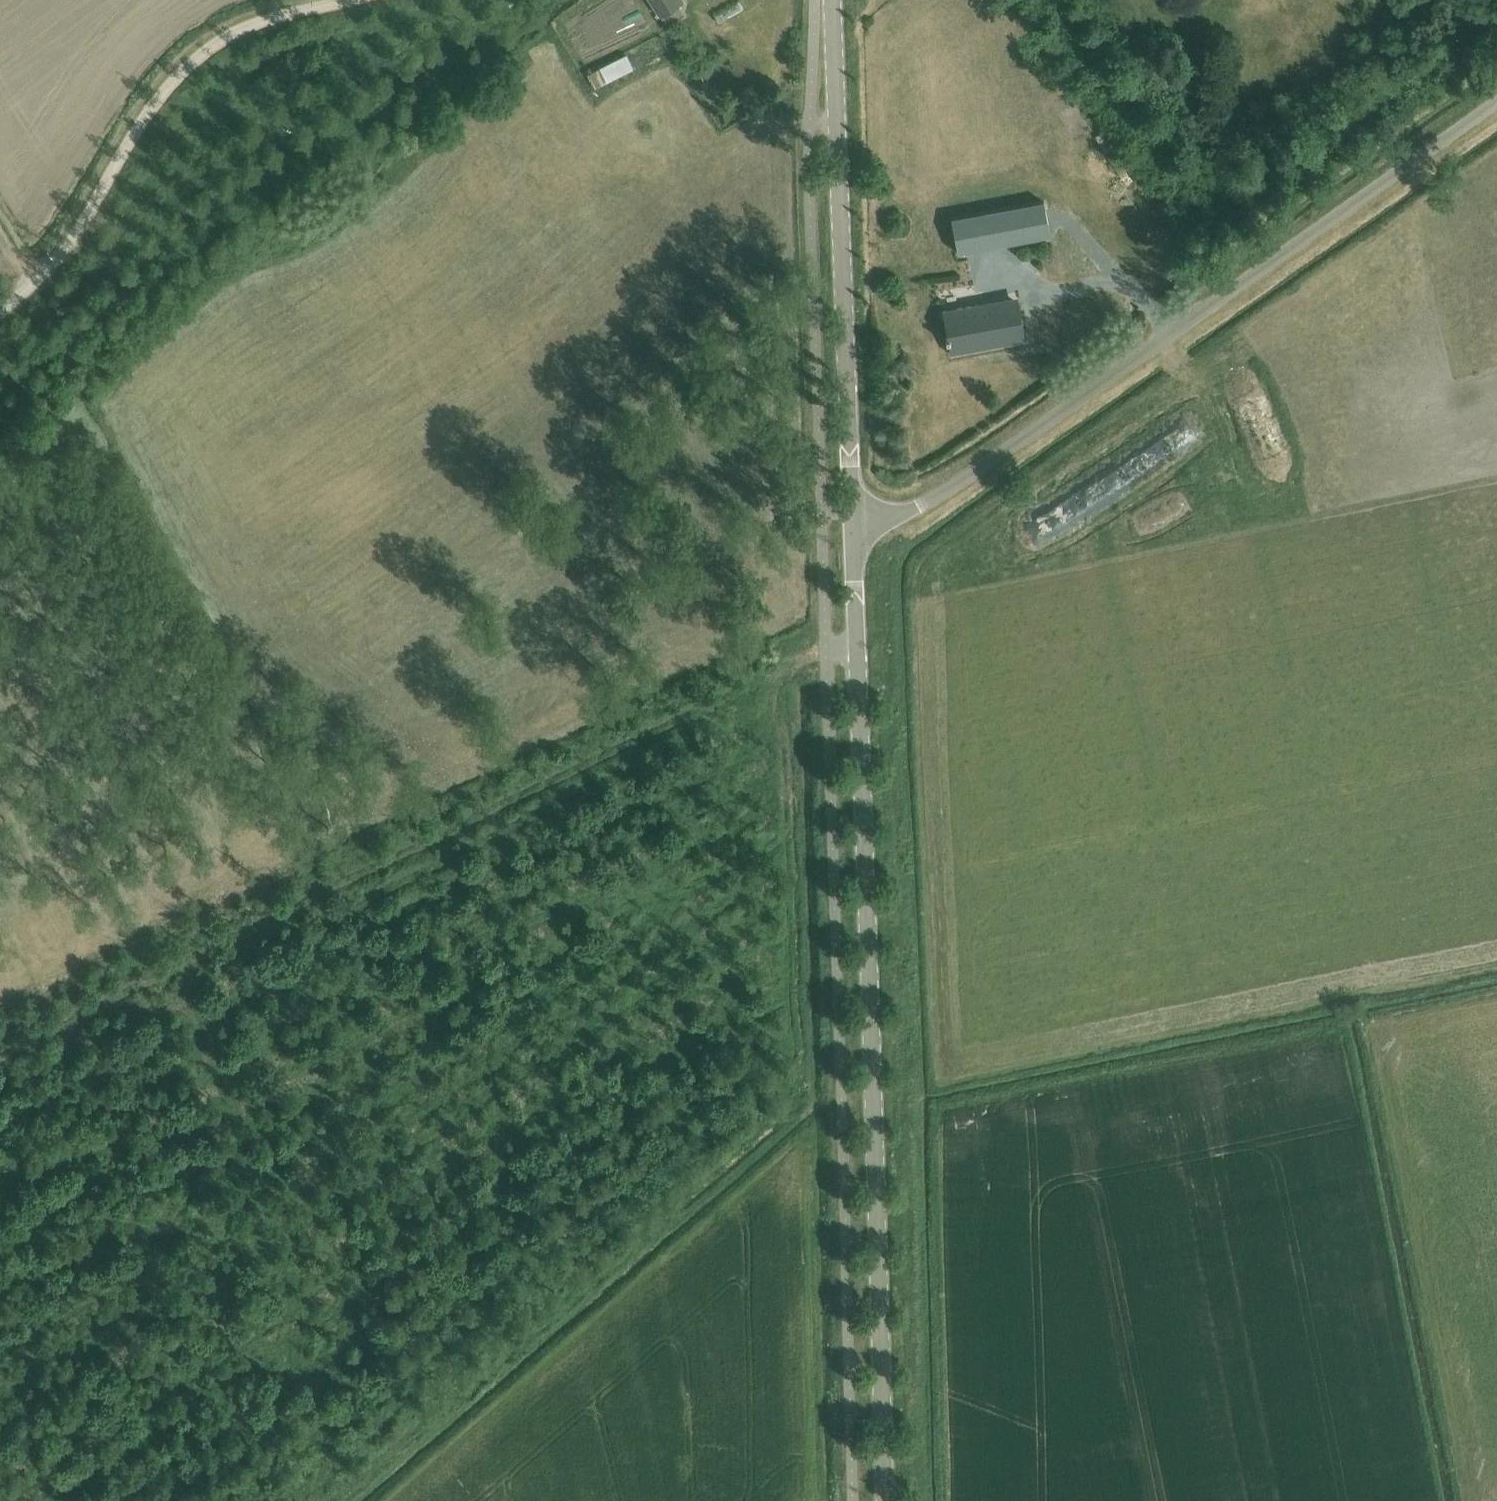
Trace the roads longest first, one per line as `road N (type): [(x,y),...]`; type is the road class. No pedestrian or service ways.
road 1 (tertiary): [(884,1500),(854,513)]
road 2 (unclassified): [(854,513),(931,500),(1496,102)]
road 3 (tertiary): [(854,513),(835,0)]
road 4 (residential): [(314,0),(230,26),(175,71),(76,230),(0,308)]

